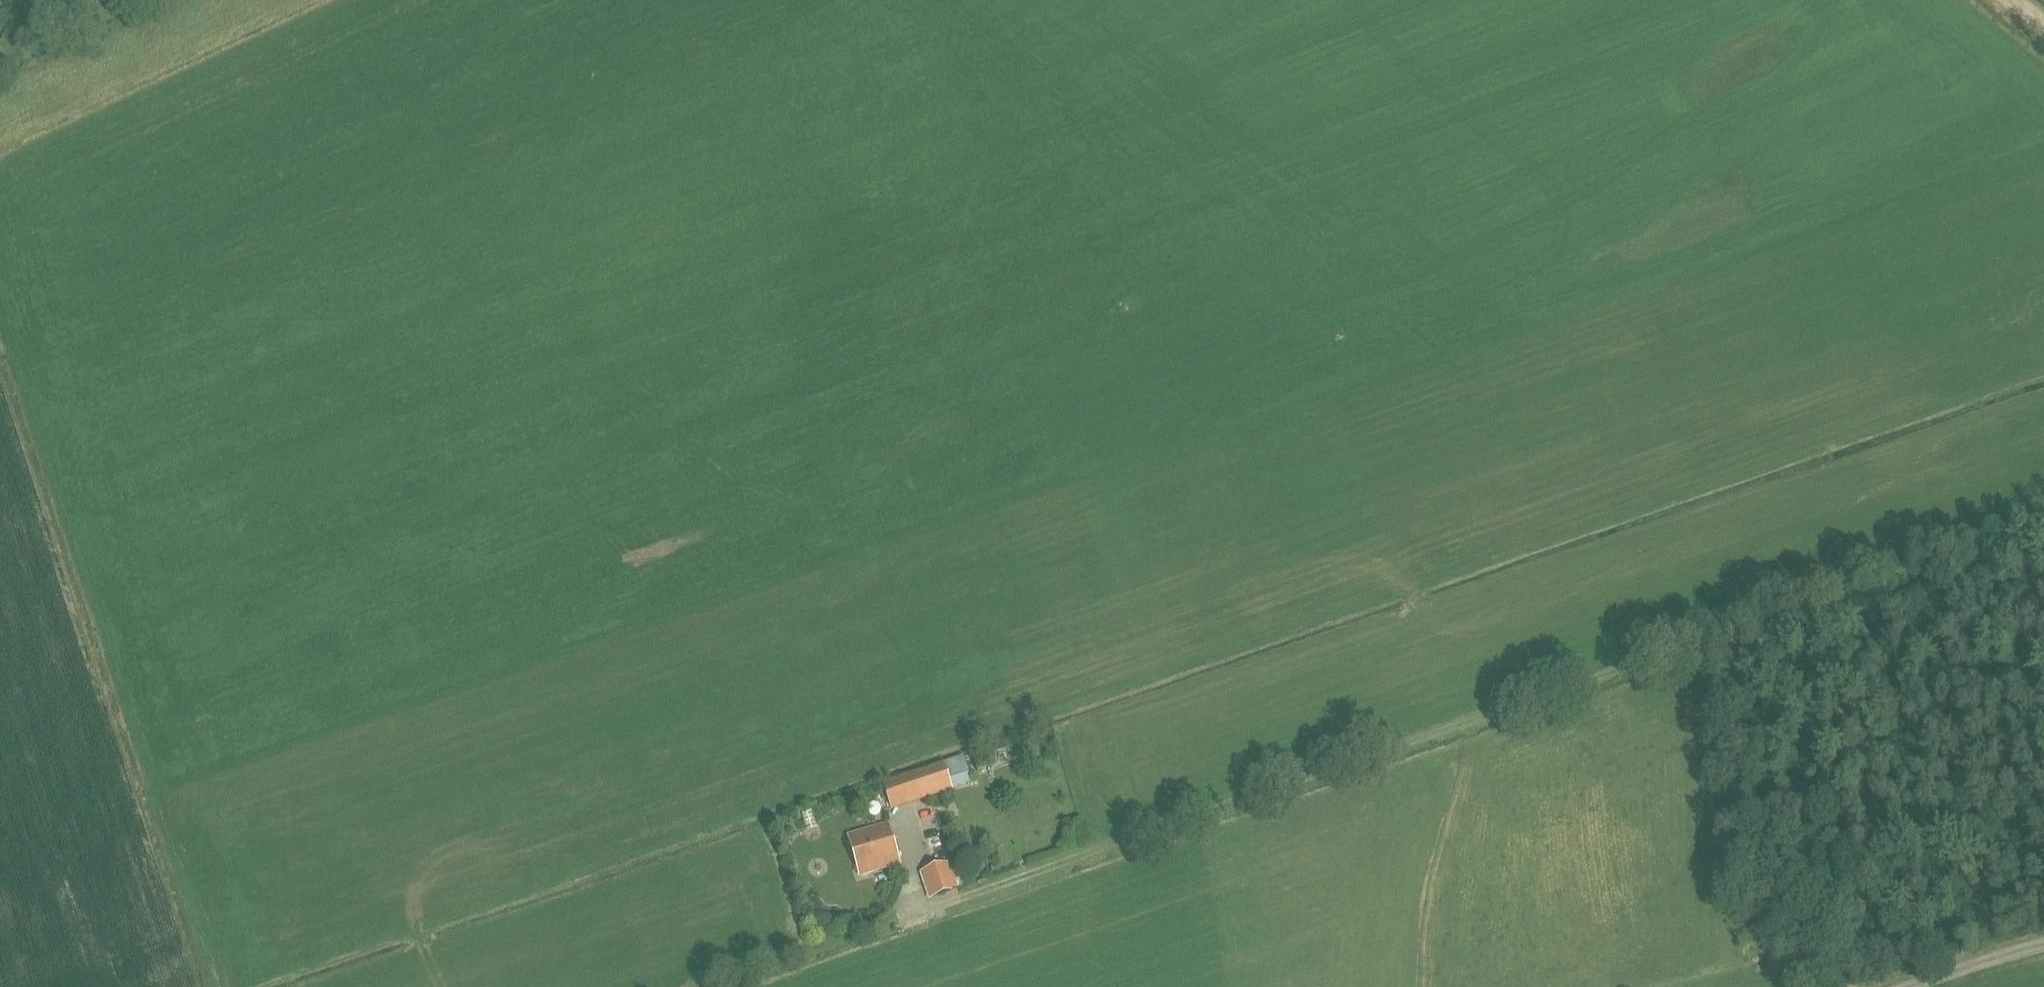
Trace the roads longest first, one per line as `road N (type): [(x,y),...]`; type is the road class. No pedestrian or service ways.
road 1 (track): [(2043,510),(1083,839)]

